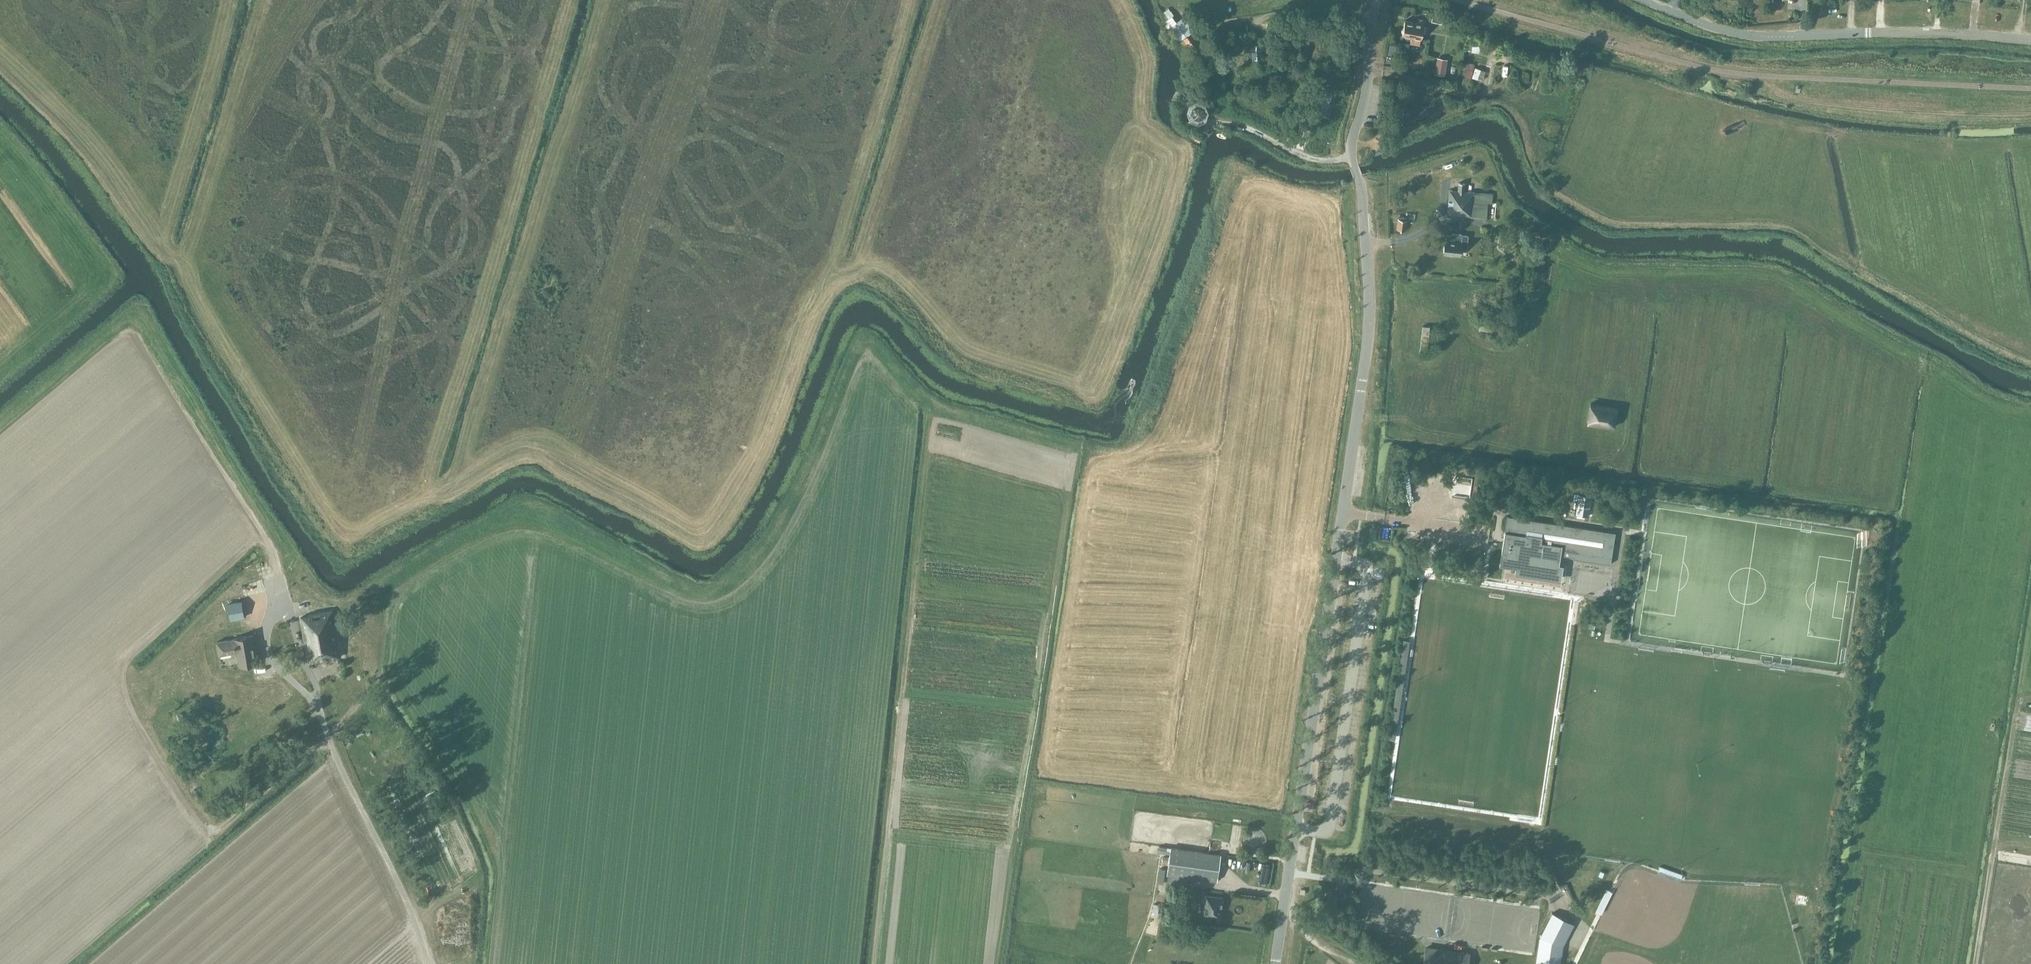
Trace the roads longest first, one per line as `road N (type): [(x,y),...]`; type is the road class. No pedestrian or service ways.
road 1 (unclassified): [(1274,963),(1367,343),(1362,199),(1351,147),(1366,95),(1376,0)]
road 2 (unclassified): [(2030,41),(1746,35),(1645,0)]
road 3 (track): [(1212,118),(1307,158),(1350,156)]
road 4 (track): [(1254,26),(1334,8),(1373,18)]

